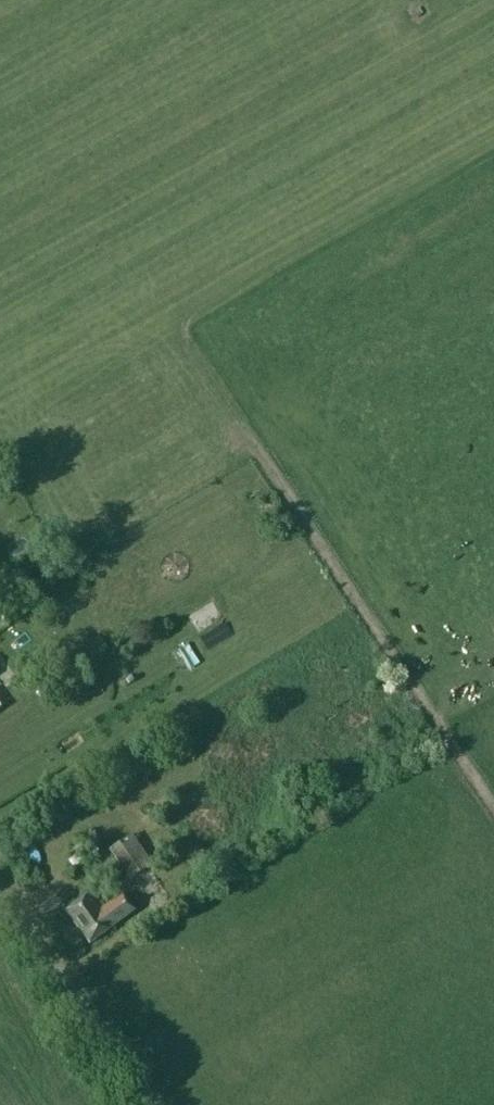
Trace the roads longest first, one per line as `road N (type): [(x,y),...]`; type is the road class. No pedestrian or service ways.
road 1 (unclassified): [(157,1104),(0,898)]

